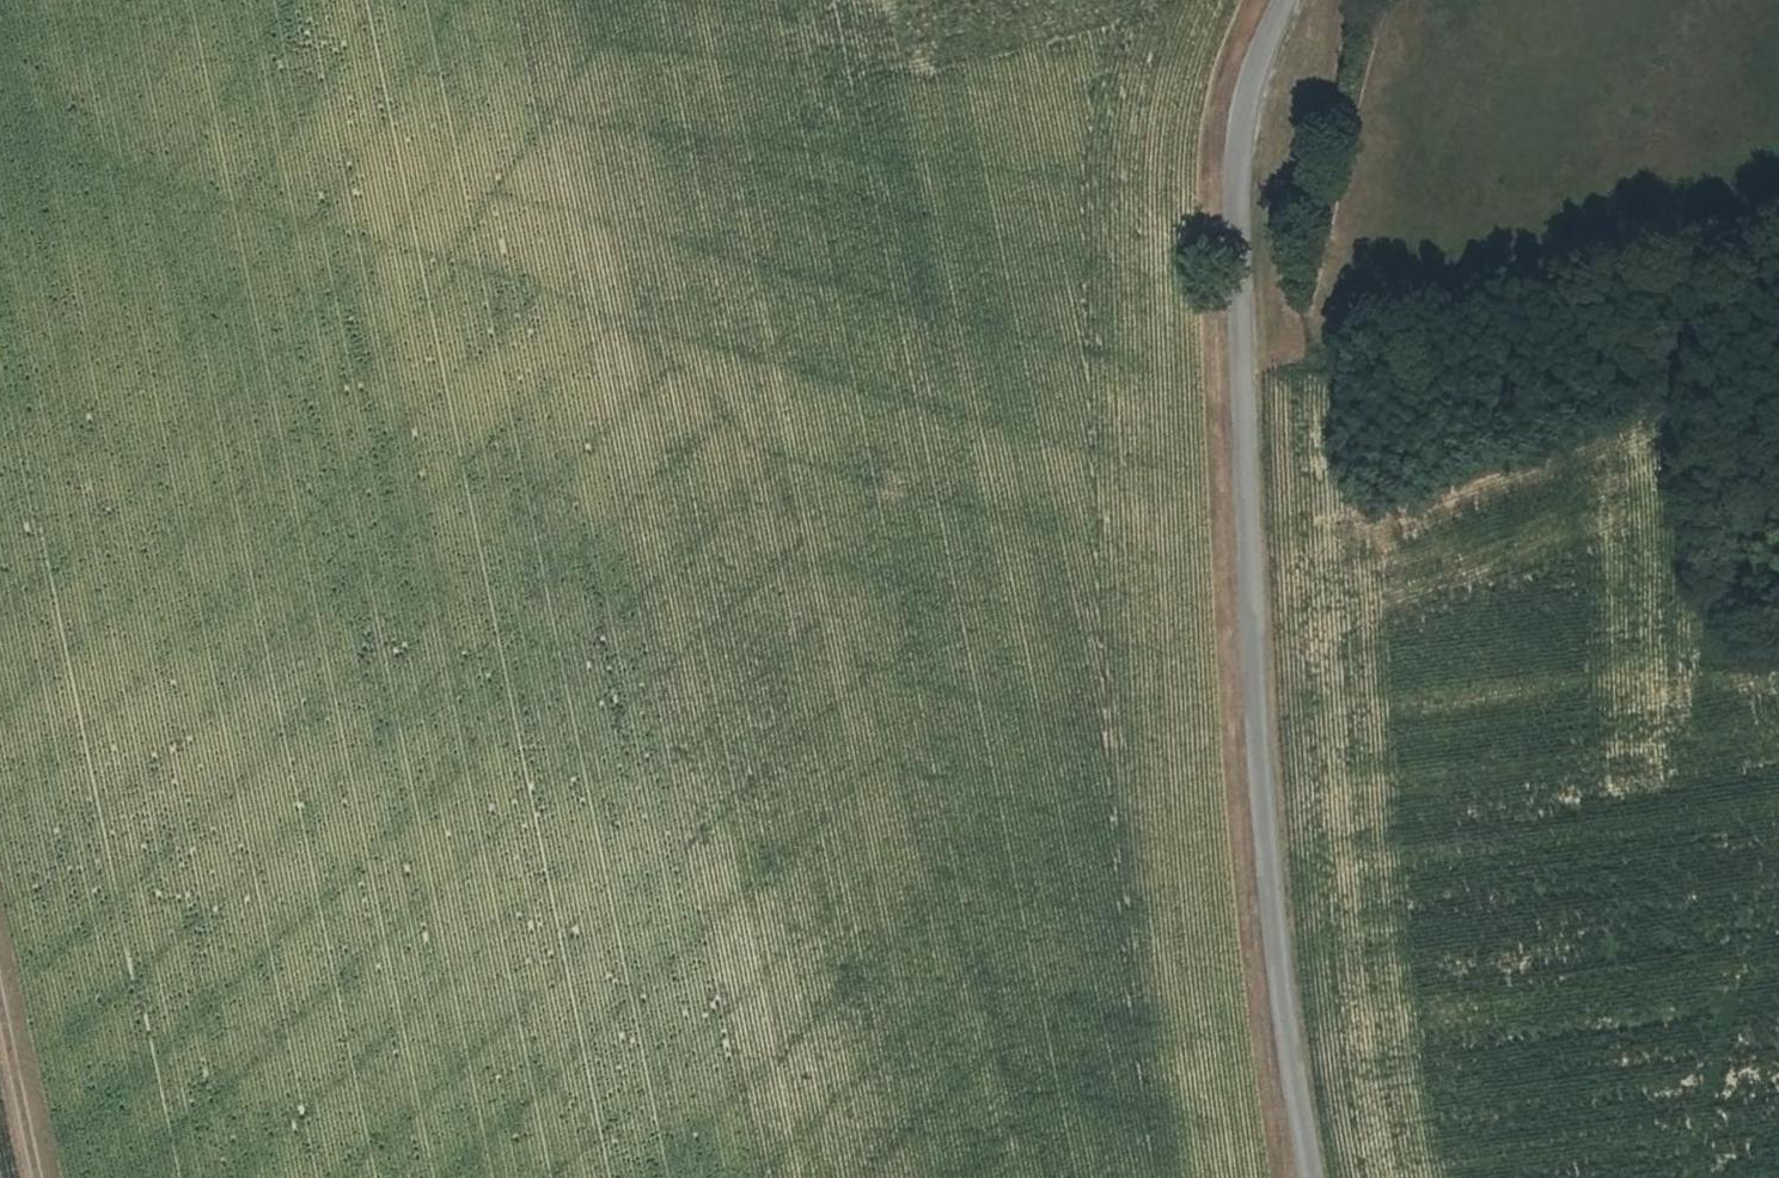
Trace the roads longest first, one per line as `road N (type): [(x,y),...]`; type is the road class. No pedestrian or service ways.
road 1 (unclassified): [(1310,1177),(1275,921),(1233,136),(1244,77),(1280,0)]
road 2 (track): [(0,1013),(34,1177)]

